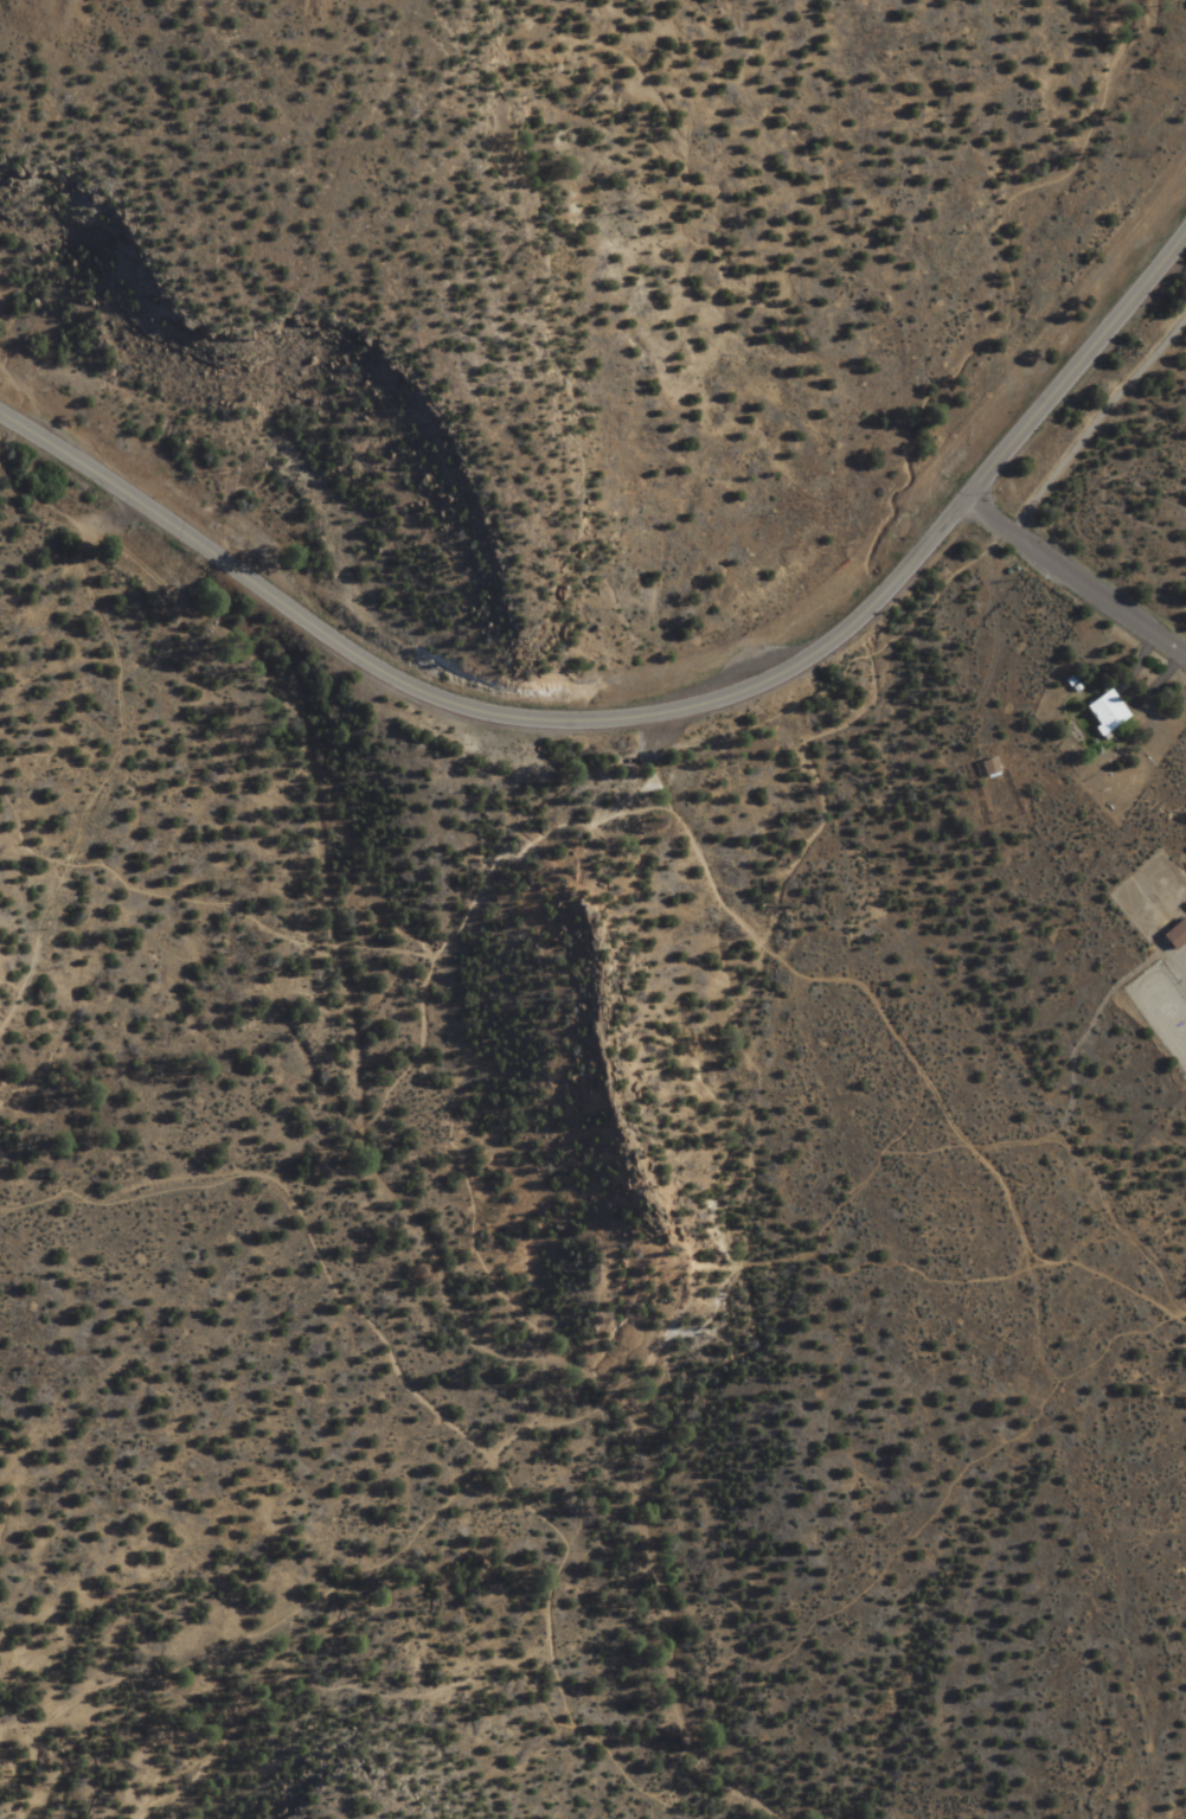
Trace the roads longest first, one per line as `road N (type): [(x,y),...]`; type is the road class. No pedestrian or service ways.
road 1 (secondary): [(726,698),(622,718),(546,720),(415,690),(0,416)]
road 2 (secondary): [(1185,234),(1063,393),(860,623),(802,665),(726,698)]
road 3 (residential): [(1185,651),(970,501)]

